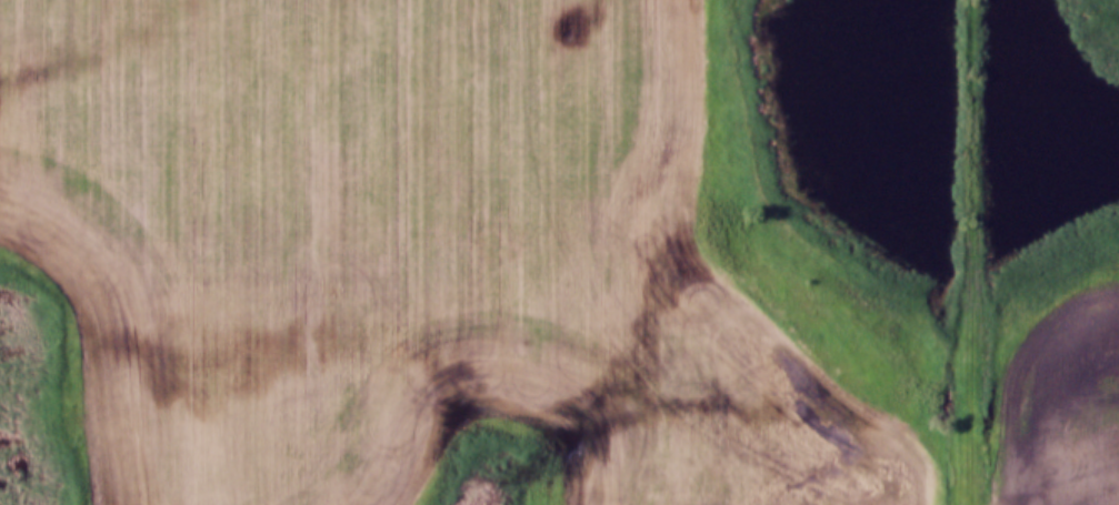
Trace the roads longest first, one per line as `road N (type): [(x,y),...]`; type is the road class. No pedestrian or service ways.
road 1 (track): [(971,504),(974,0)]

